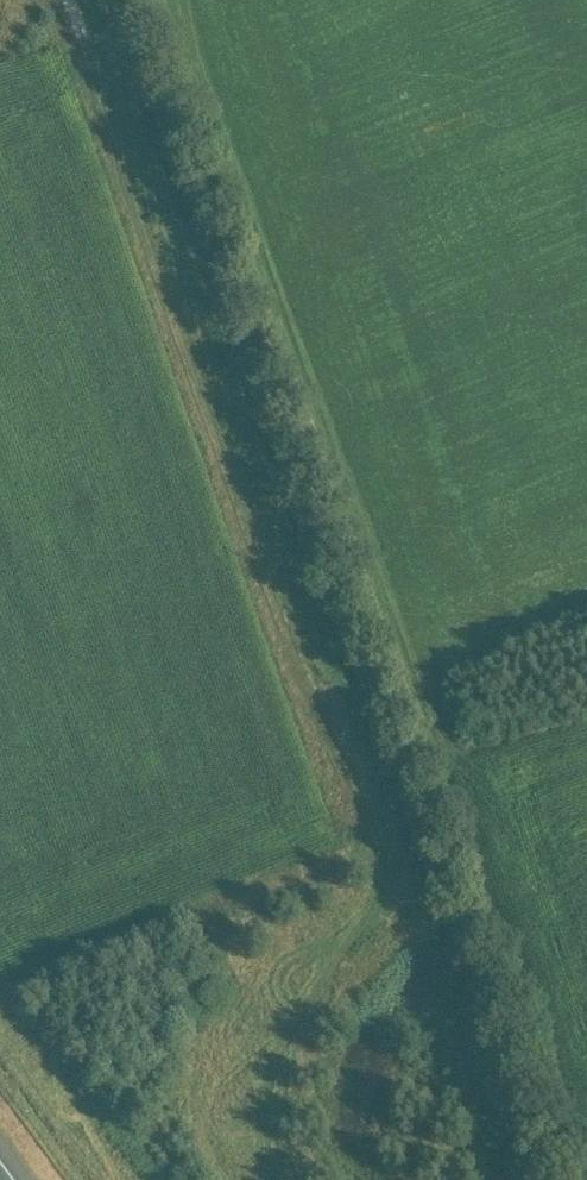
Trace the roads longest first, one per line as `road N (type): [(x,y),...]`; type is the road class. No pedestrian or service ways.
road 1 (track): [(374,844),(63,0)]

